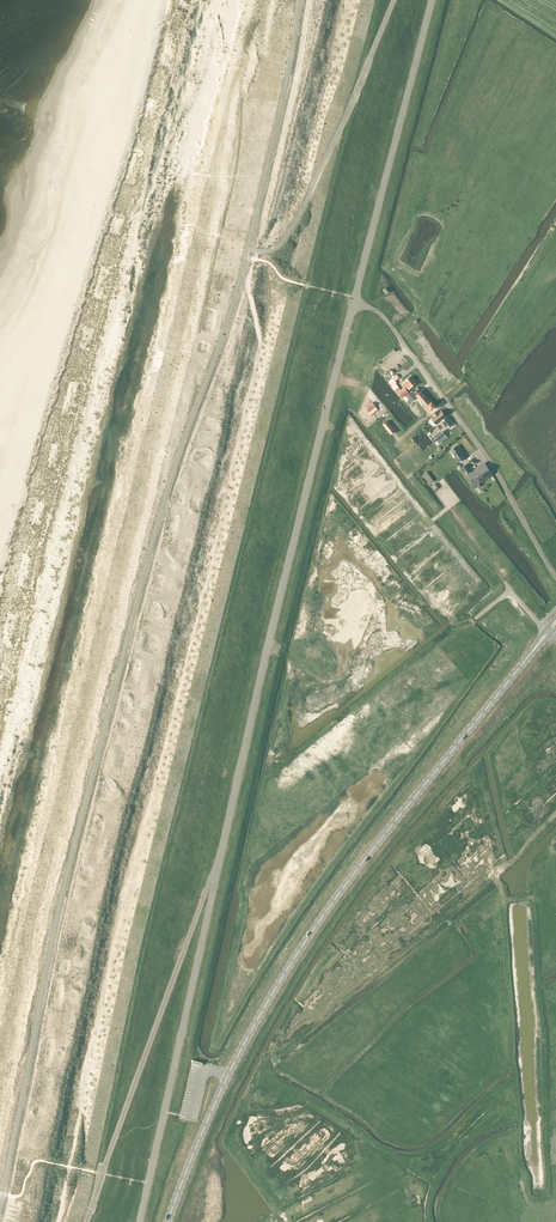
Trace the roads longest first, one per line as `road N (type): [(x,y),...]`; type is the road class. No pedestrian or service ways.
road 1 (tertiary): [(168,1221),(227,1076),(295,957),(532,651)]

